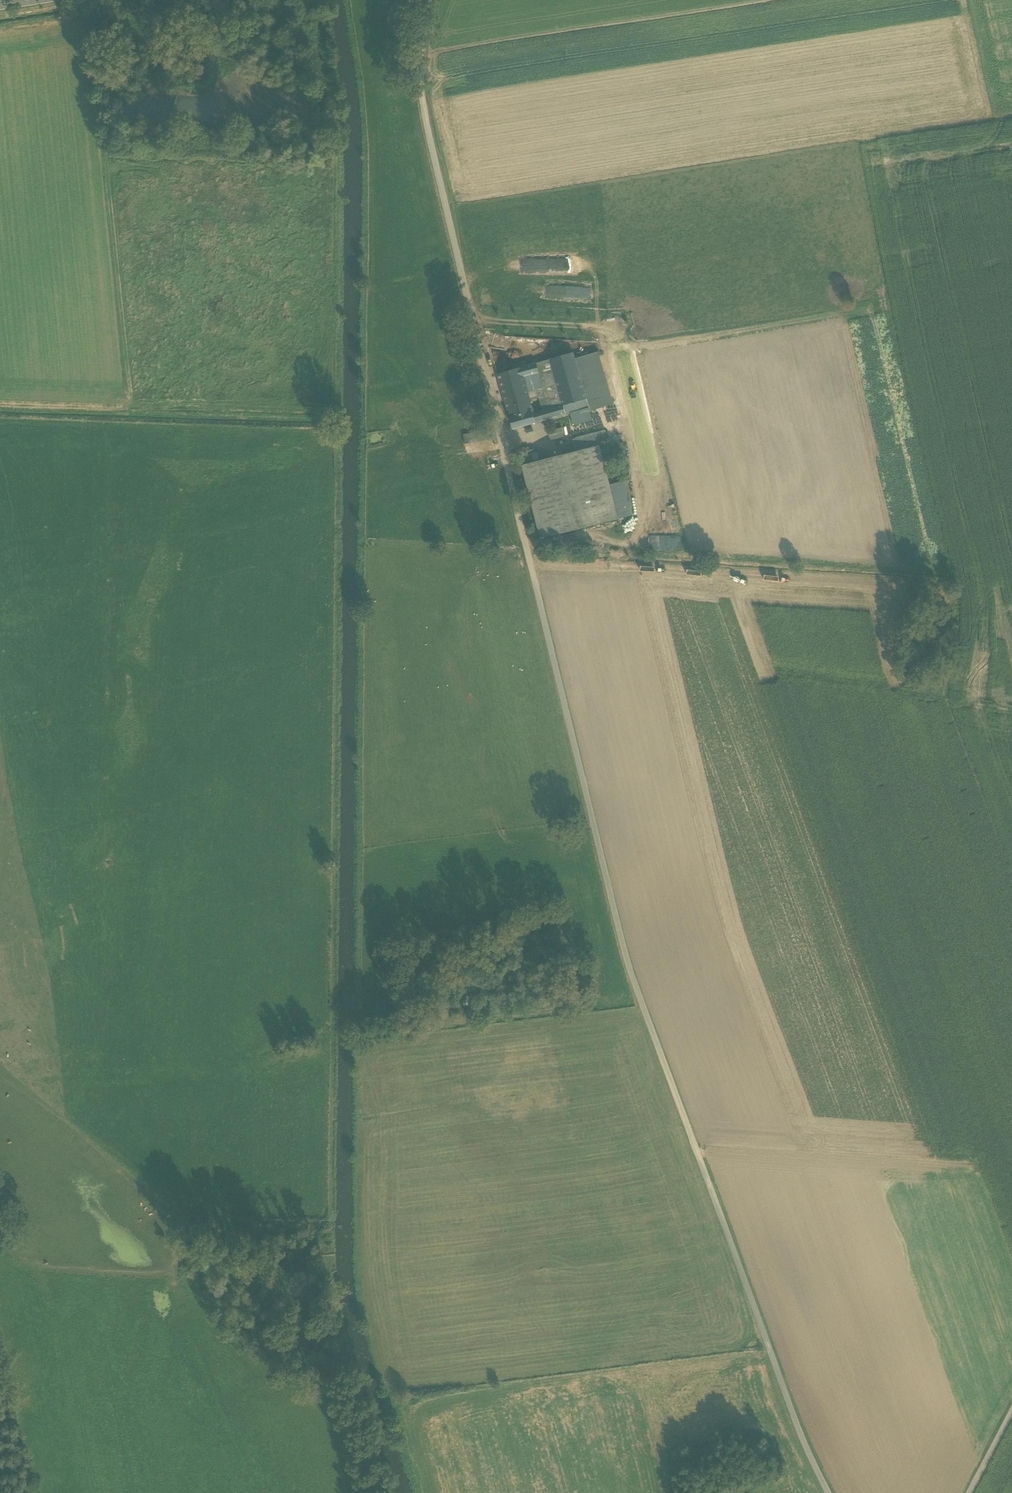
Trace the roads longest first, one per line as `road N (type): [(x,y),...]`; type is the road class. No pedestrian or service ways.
road 1 (unclassified): [(426,0),(417,84),(631,972),(830,1492)]
road 2 (track): [(0,1249),(37,1268),(182,1273)]

